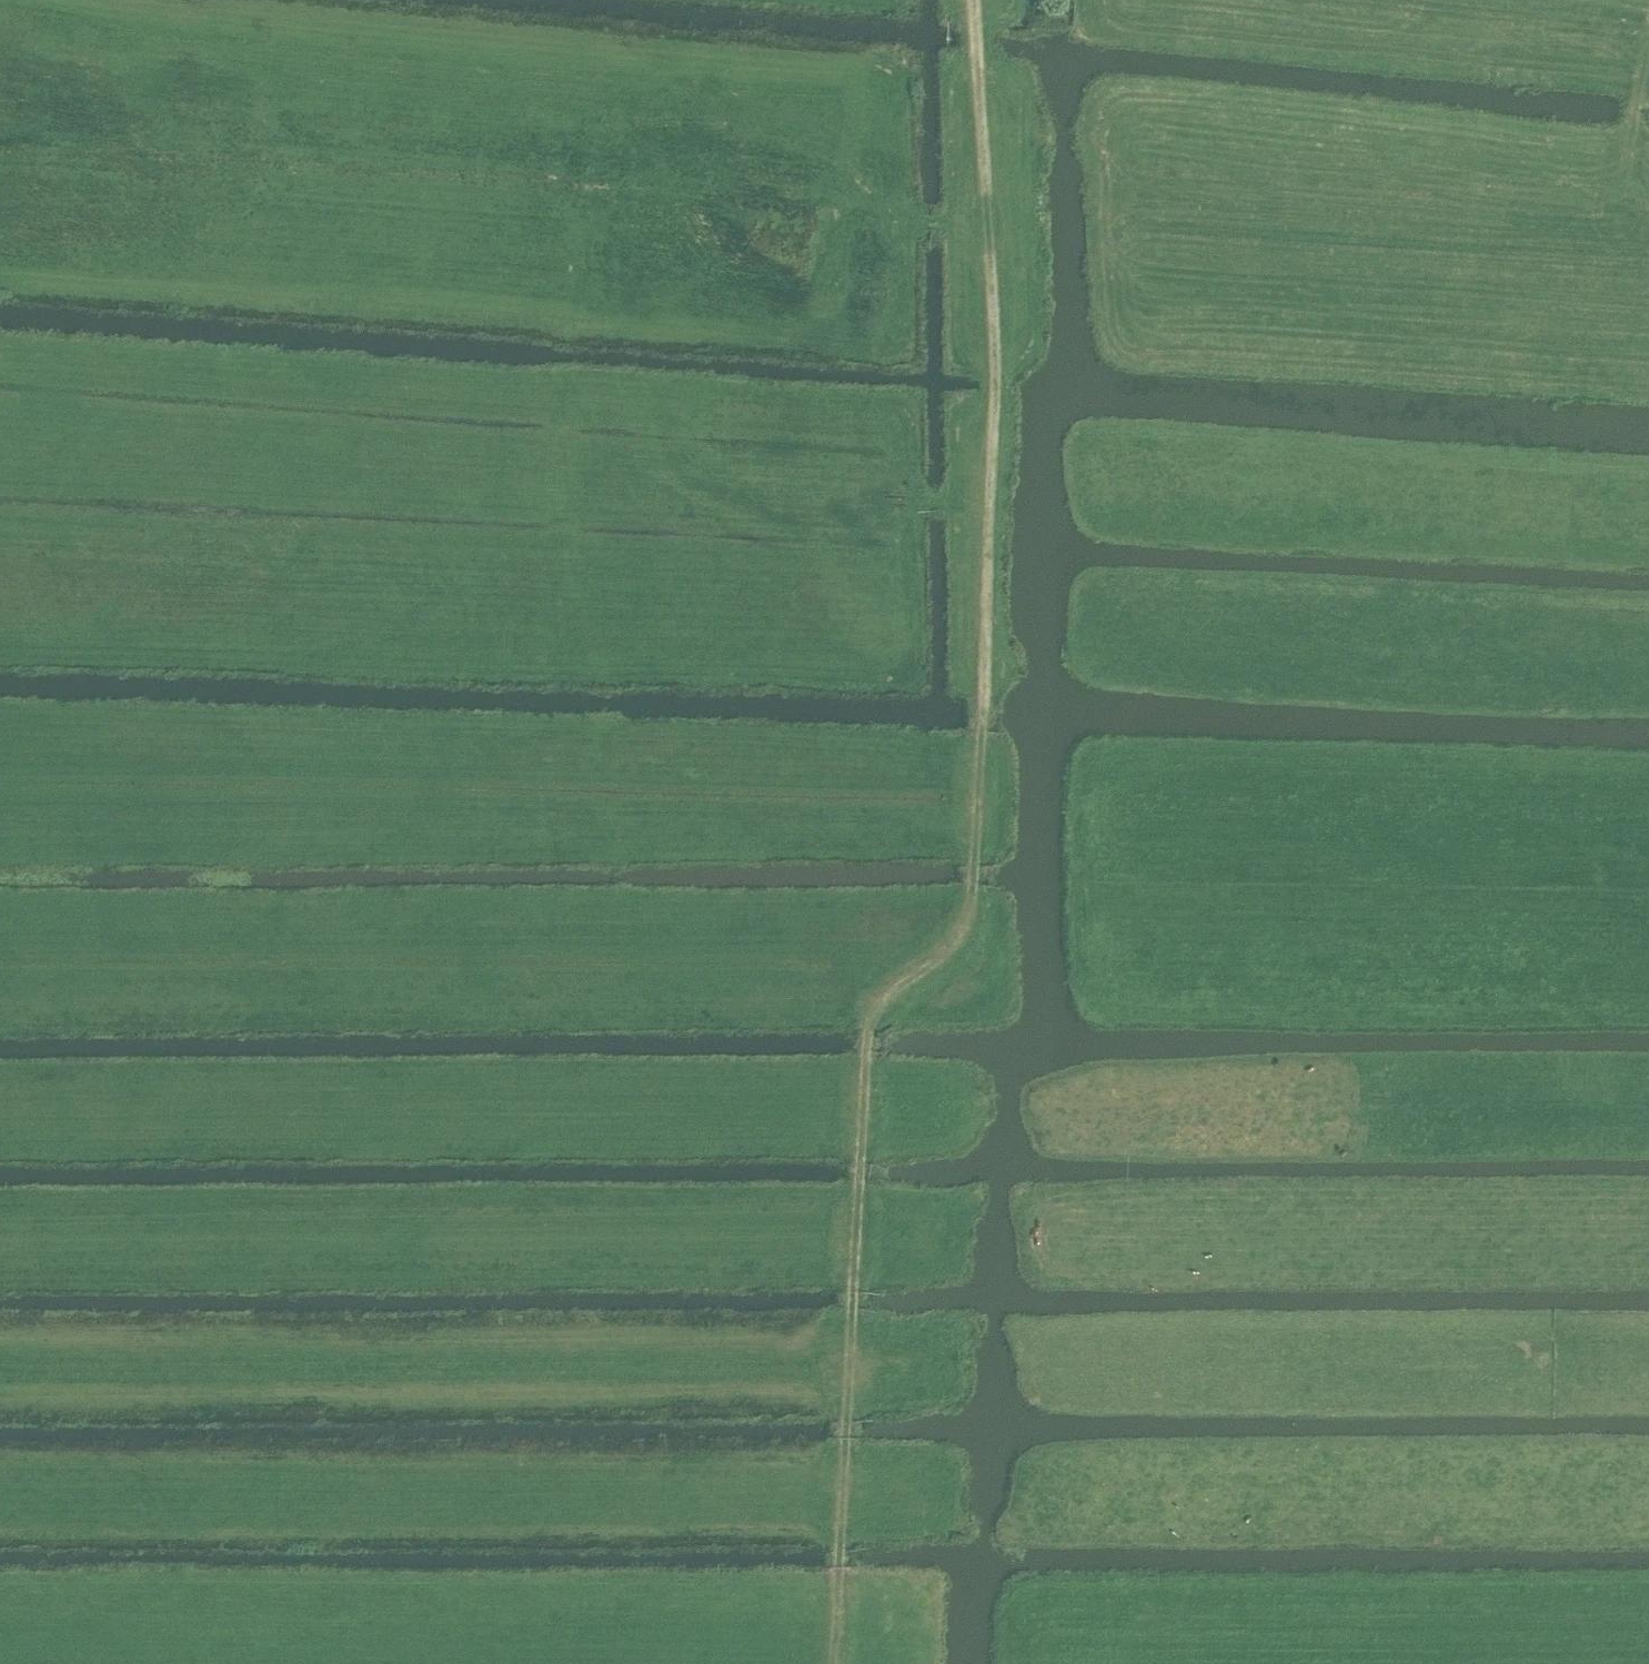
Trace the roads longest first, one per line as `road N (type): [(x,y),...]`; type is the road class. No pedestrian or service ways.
road 1 (track): [(859,1663),(840,1593),(869,1019),(976,892),(993,403),(973,0)]

